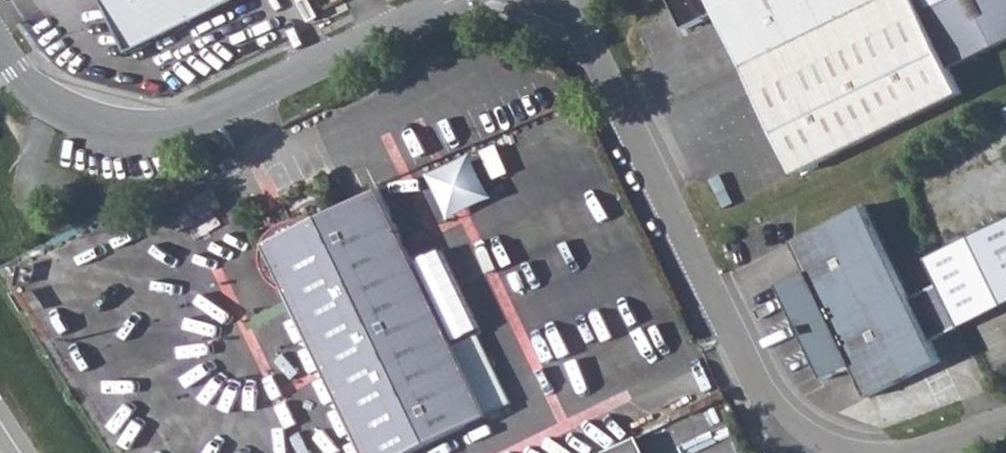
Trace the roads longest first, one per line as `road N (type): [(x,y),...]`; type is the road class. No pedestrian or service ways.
road 1 (unclassified): [(811,452),(782,424),(576,5)]
road 2 (unclassified): [(444,0),(156,133),(118,131),(54,106),(0,49)]

